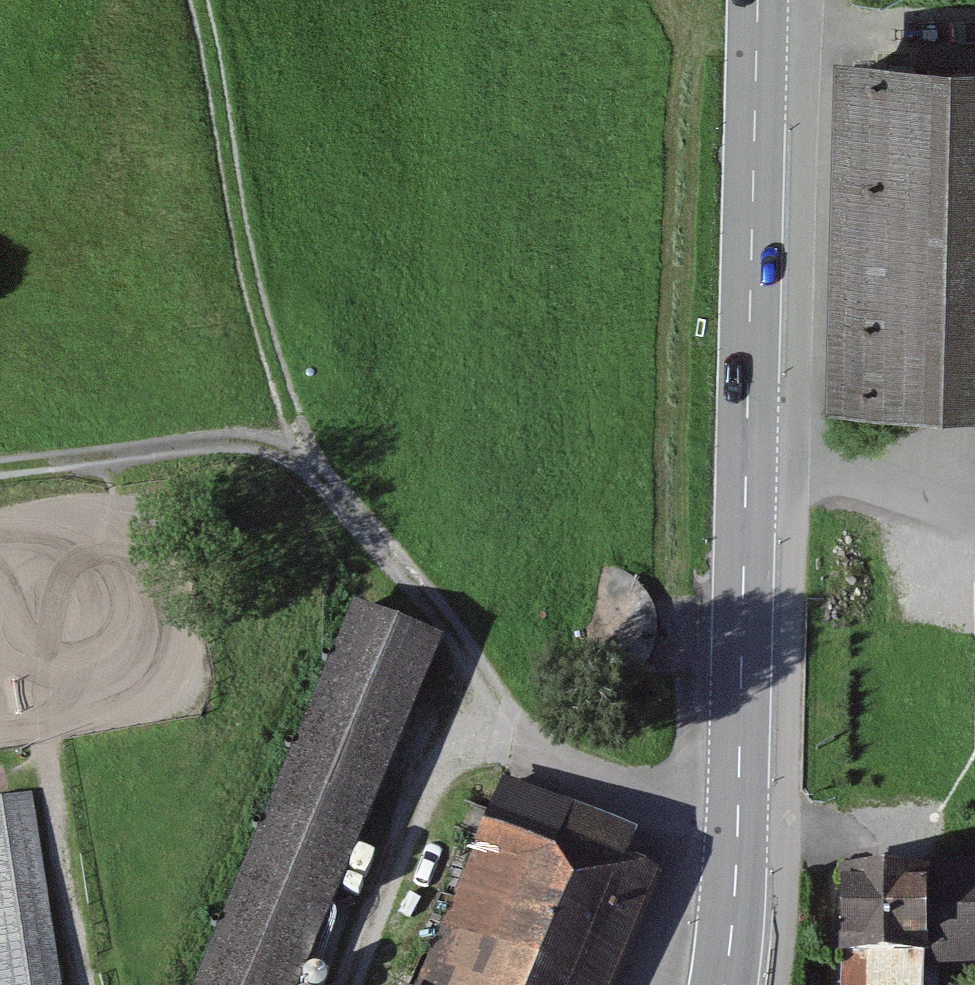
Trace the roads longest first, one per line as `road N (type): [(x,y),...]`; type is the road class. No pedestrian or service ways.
road 1 (primary): [(758,0),(739,796),(725,984)]
road 2 (track): [(0,466),(238,437),(297,457),(448,620),(489,695),(547,758),(587,781),(648,795),(739,796)]
road 3 (track): [(196,0),(247,266),(296,425),(321,476)]
road 4 (track): [(514,727),(462,745),(431,770),(348,984)]
road 5 (track): [(87,984),(46,739)]
road 6 (track): [(757,24),(974,29)]

